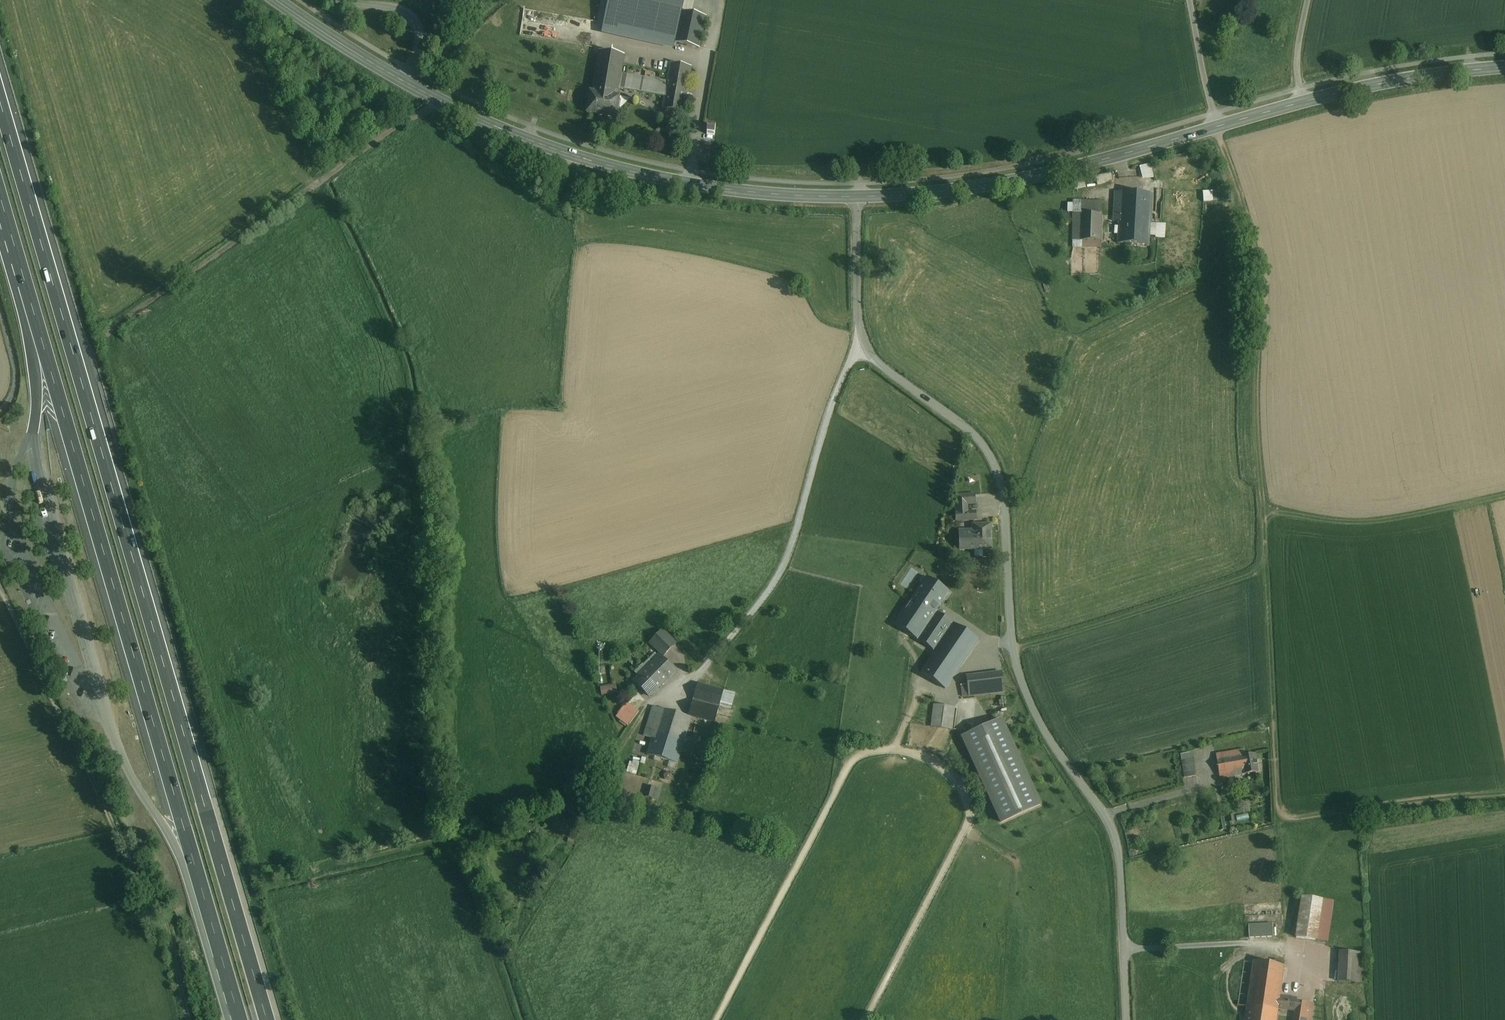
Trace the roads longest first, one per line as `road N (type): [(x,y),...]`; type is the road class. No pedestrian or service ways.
road 1 (motorway): [(264,1019),(0,106)]
road 2 (track): [(1504,793),(1294,819),(1279,808),(1255,407),(1257,256),(1217,126)]
road 3 (unclassified): [(1127,1019),(1115,841),(1025,691),(1012,647),(1000,472),(965,426),(864,346),(860,198)]
road 4 (motorway): [(35,329),(195,868)]
road 5 (track): [(187,1019),(165,926),(0,586)]
road 6 (secondary): [(860,198),(655,178),(537,144),(406,84)]
road 7 (secondary): [(1303,102),(1029,178),(860,198)]
road 8 (track): [(441,101),(103,337)]
road 9 (track): [(1012,647),(1267,569)]
road 10 (track): [(1264,512),(1374,523),(1504,496)]
road 11 (secondary): [(1504,69),(1303,102)]
road 12 (motorway): [(109,725),(149,806),(195,868)]
road 13 (secondary): [(406,84),(272,0)]
road 14 (motorway): [(195,868),(239,1019)]
road 15 (unclassified): [(406,84),(419,25),(385,4),(348,0)]
road 16 (motorway): [(0,208),(35,329)]

